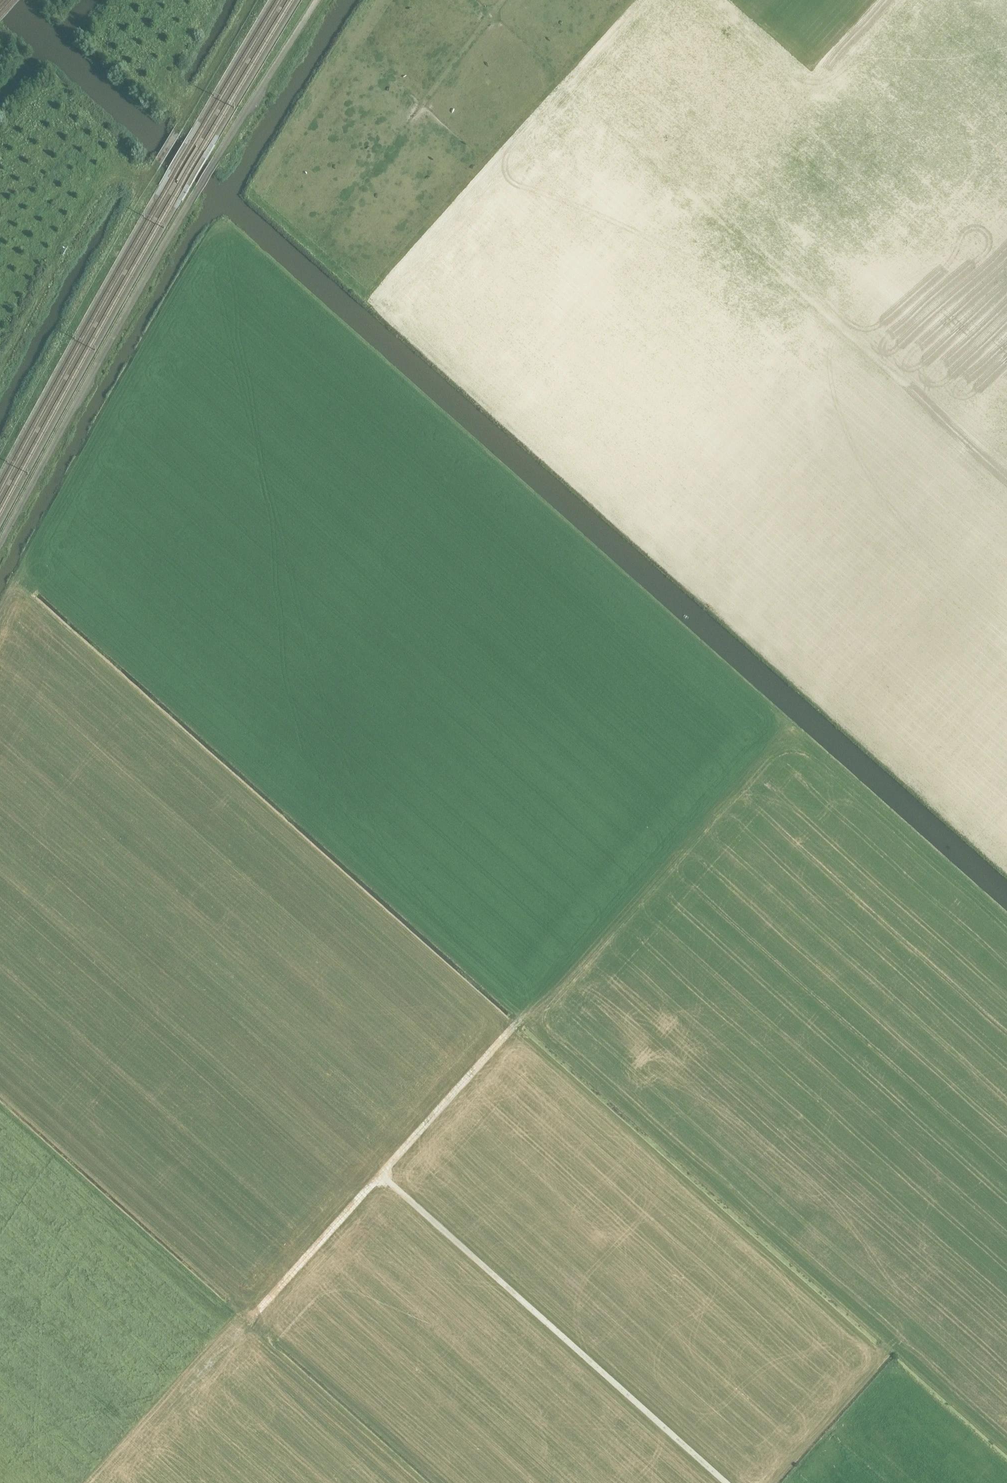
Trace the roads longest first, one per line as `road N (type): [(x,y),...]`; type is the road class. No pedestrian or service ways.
road 1 (track): [(0,371),(99,186),(115,177),(148,177),(158,164)]
road 2 (track): [(176,134),(253,0)]

